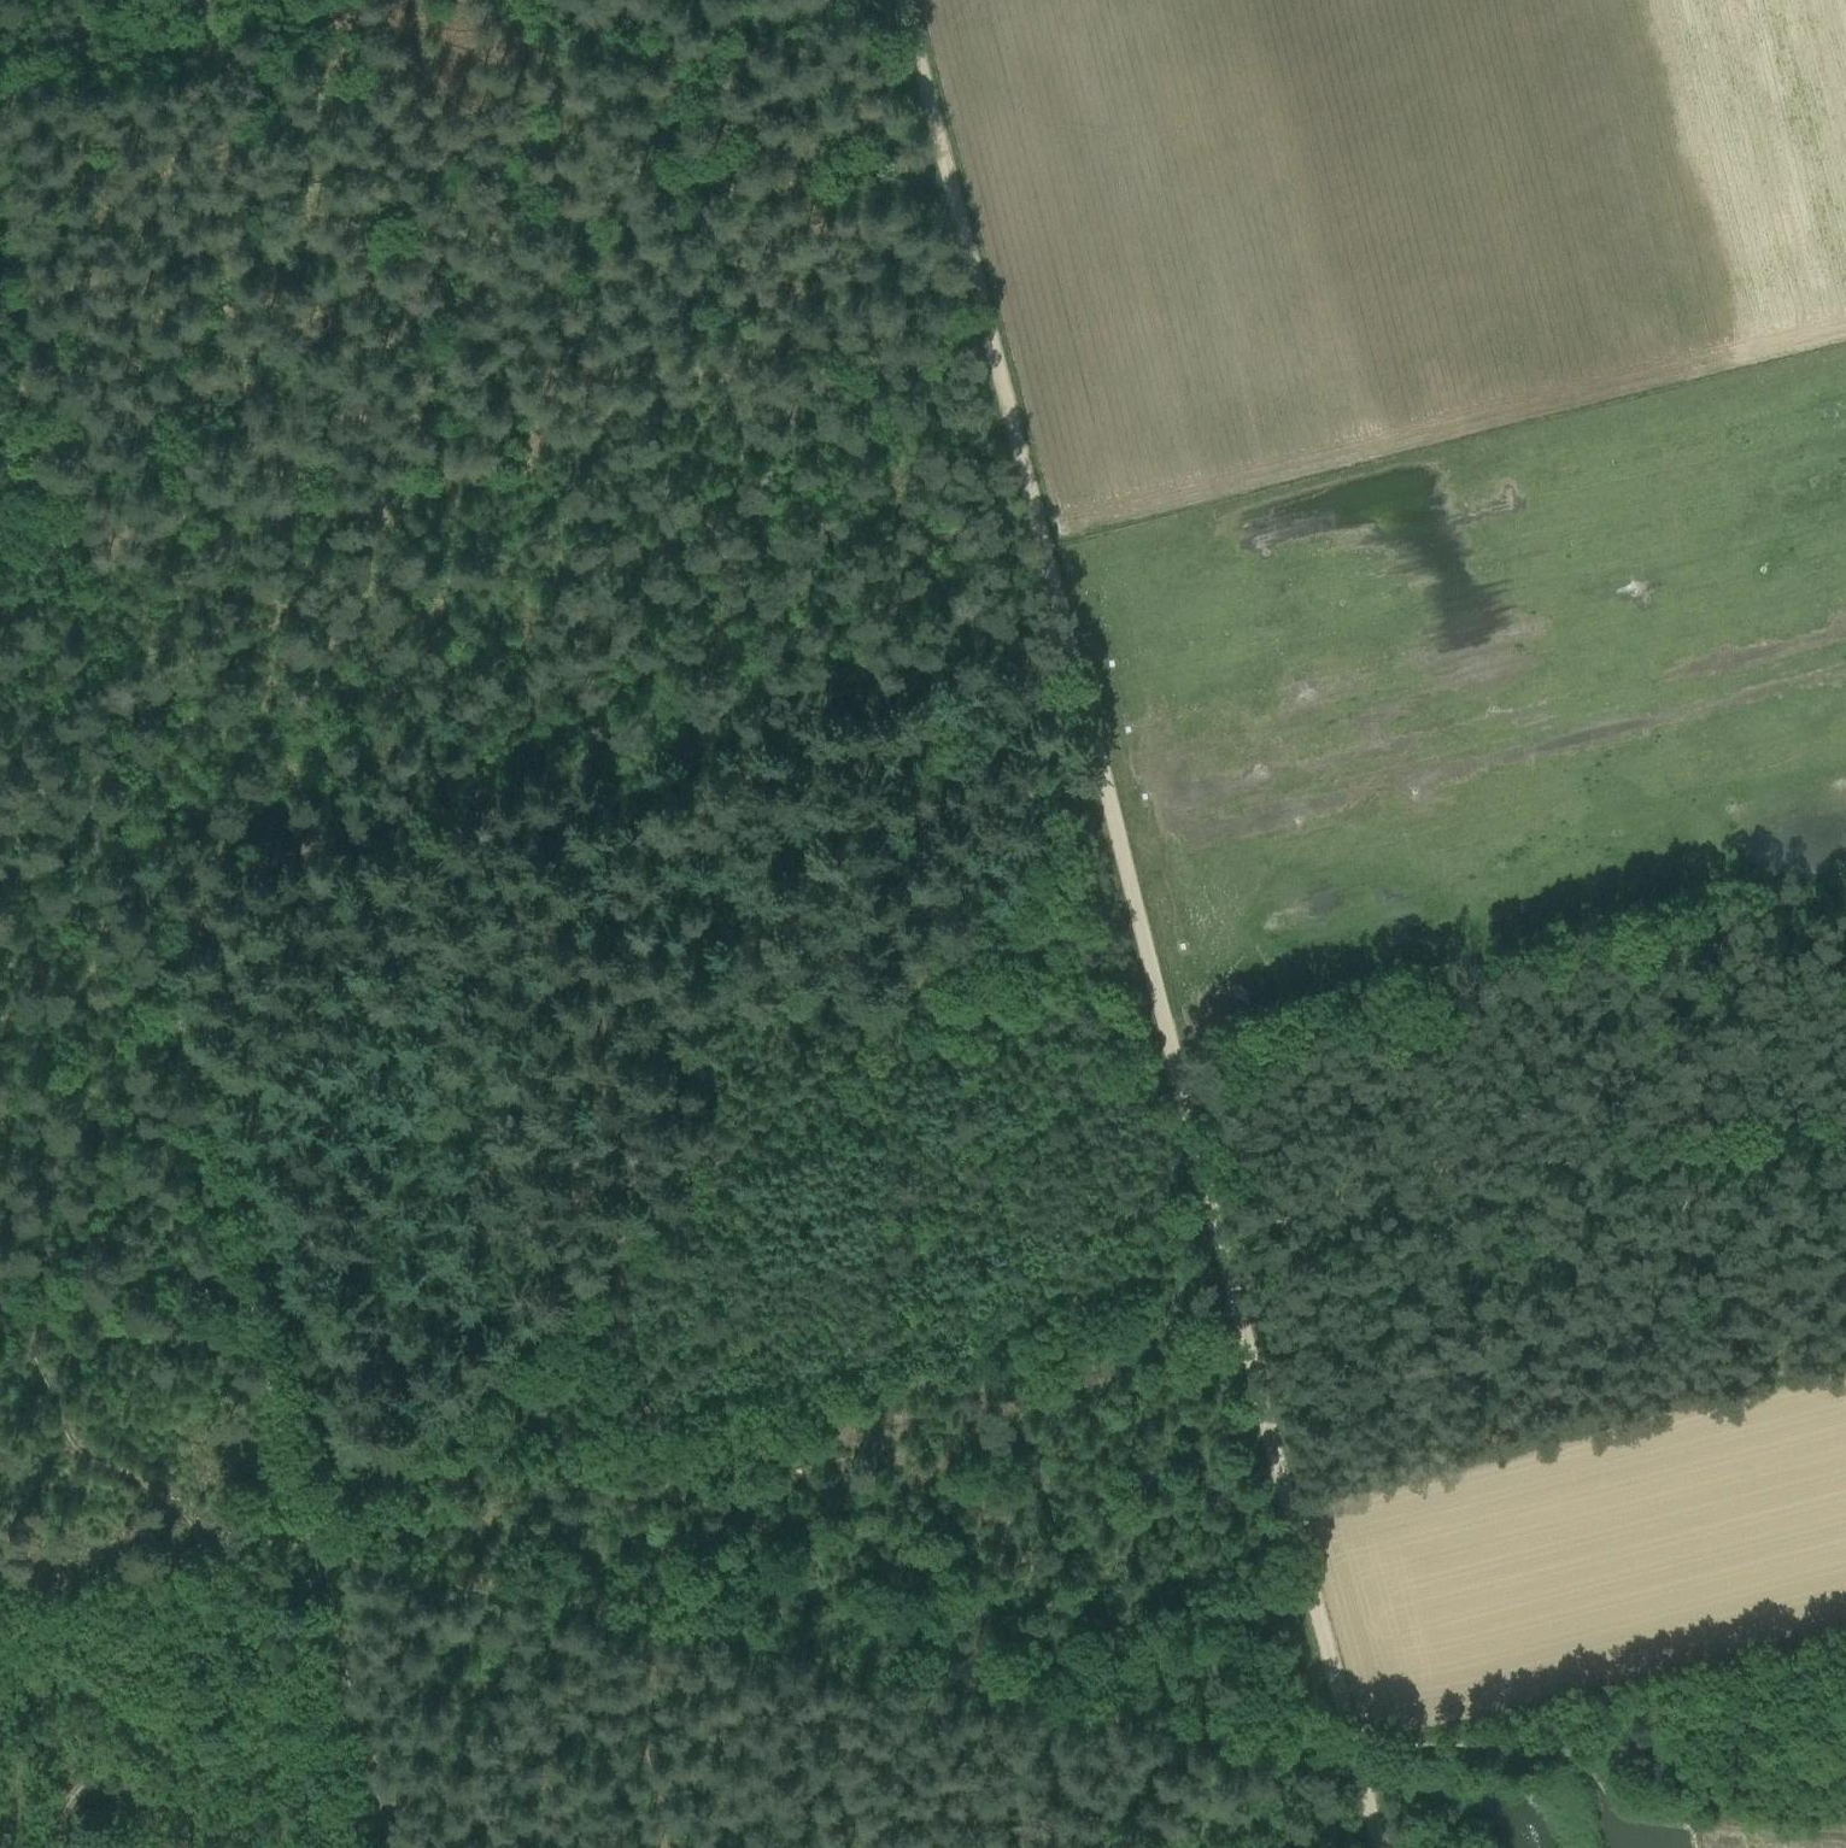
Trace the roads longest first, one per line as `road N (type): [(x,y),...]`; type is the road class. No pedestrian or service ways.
road 1 (track): [(1385,1847),(906,0)]
road 2 (track): [(0,303),(304,1527),(392,1847)]
road 3 (track): [(313,1551),(1366,1770)]
road 4 (track): [(304,1527),(150,1579),(0,1614)]
road 5 (track): [(0,59),(232,0)]

